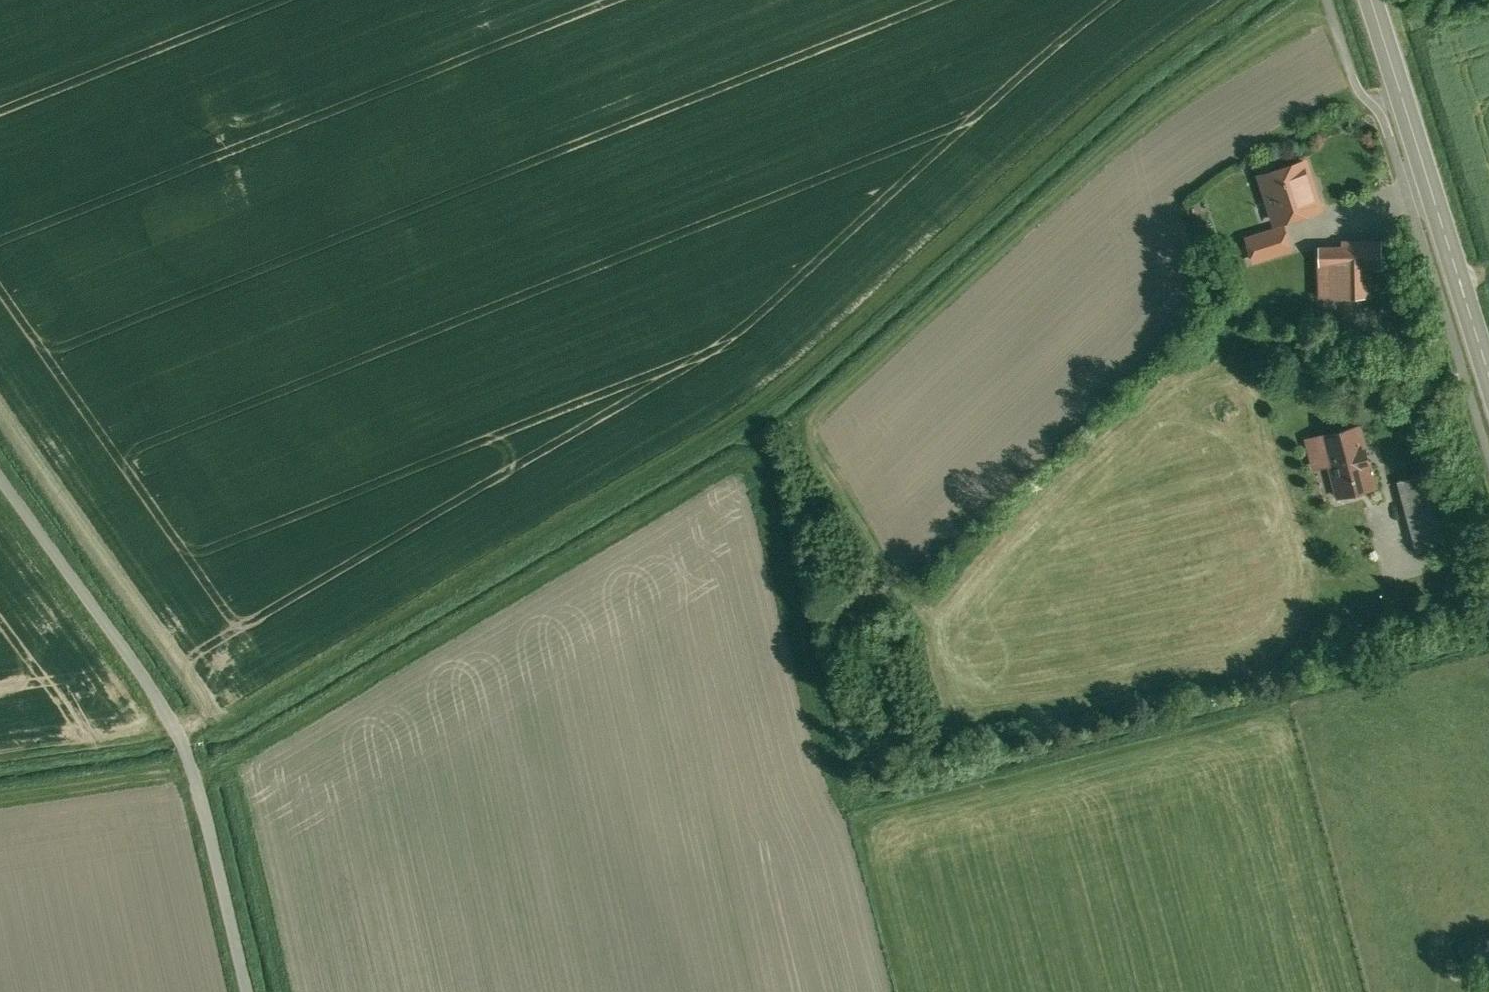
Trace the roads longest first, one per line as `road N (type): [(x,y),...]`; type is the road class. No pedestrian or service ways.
road 1 (unclassified): [(249,991),(183,744),(144,676),(0,476)]
road 2 (secondary): [(1374,0),(1488,364)]

